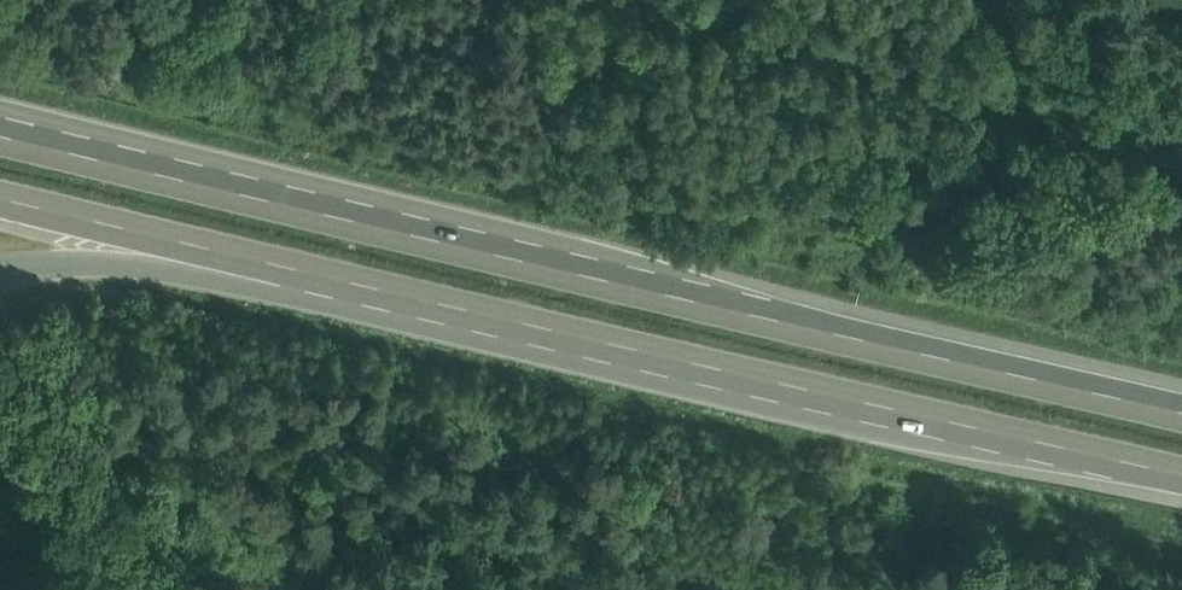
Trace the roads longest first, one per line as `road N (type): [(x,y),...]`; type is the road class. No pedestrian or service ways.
road 1 (motorway): [(1181,413),(0,134)]
road 2 (motorway): [(0,198),(1181,473)]

